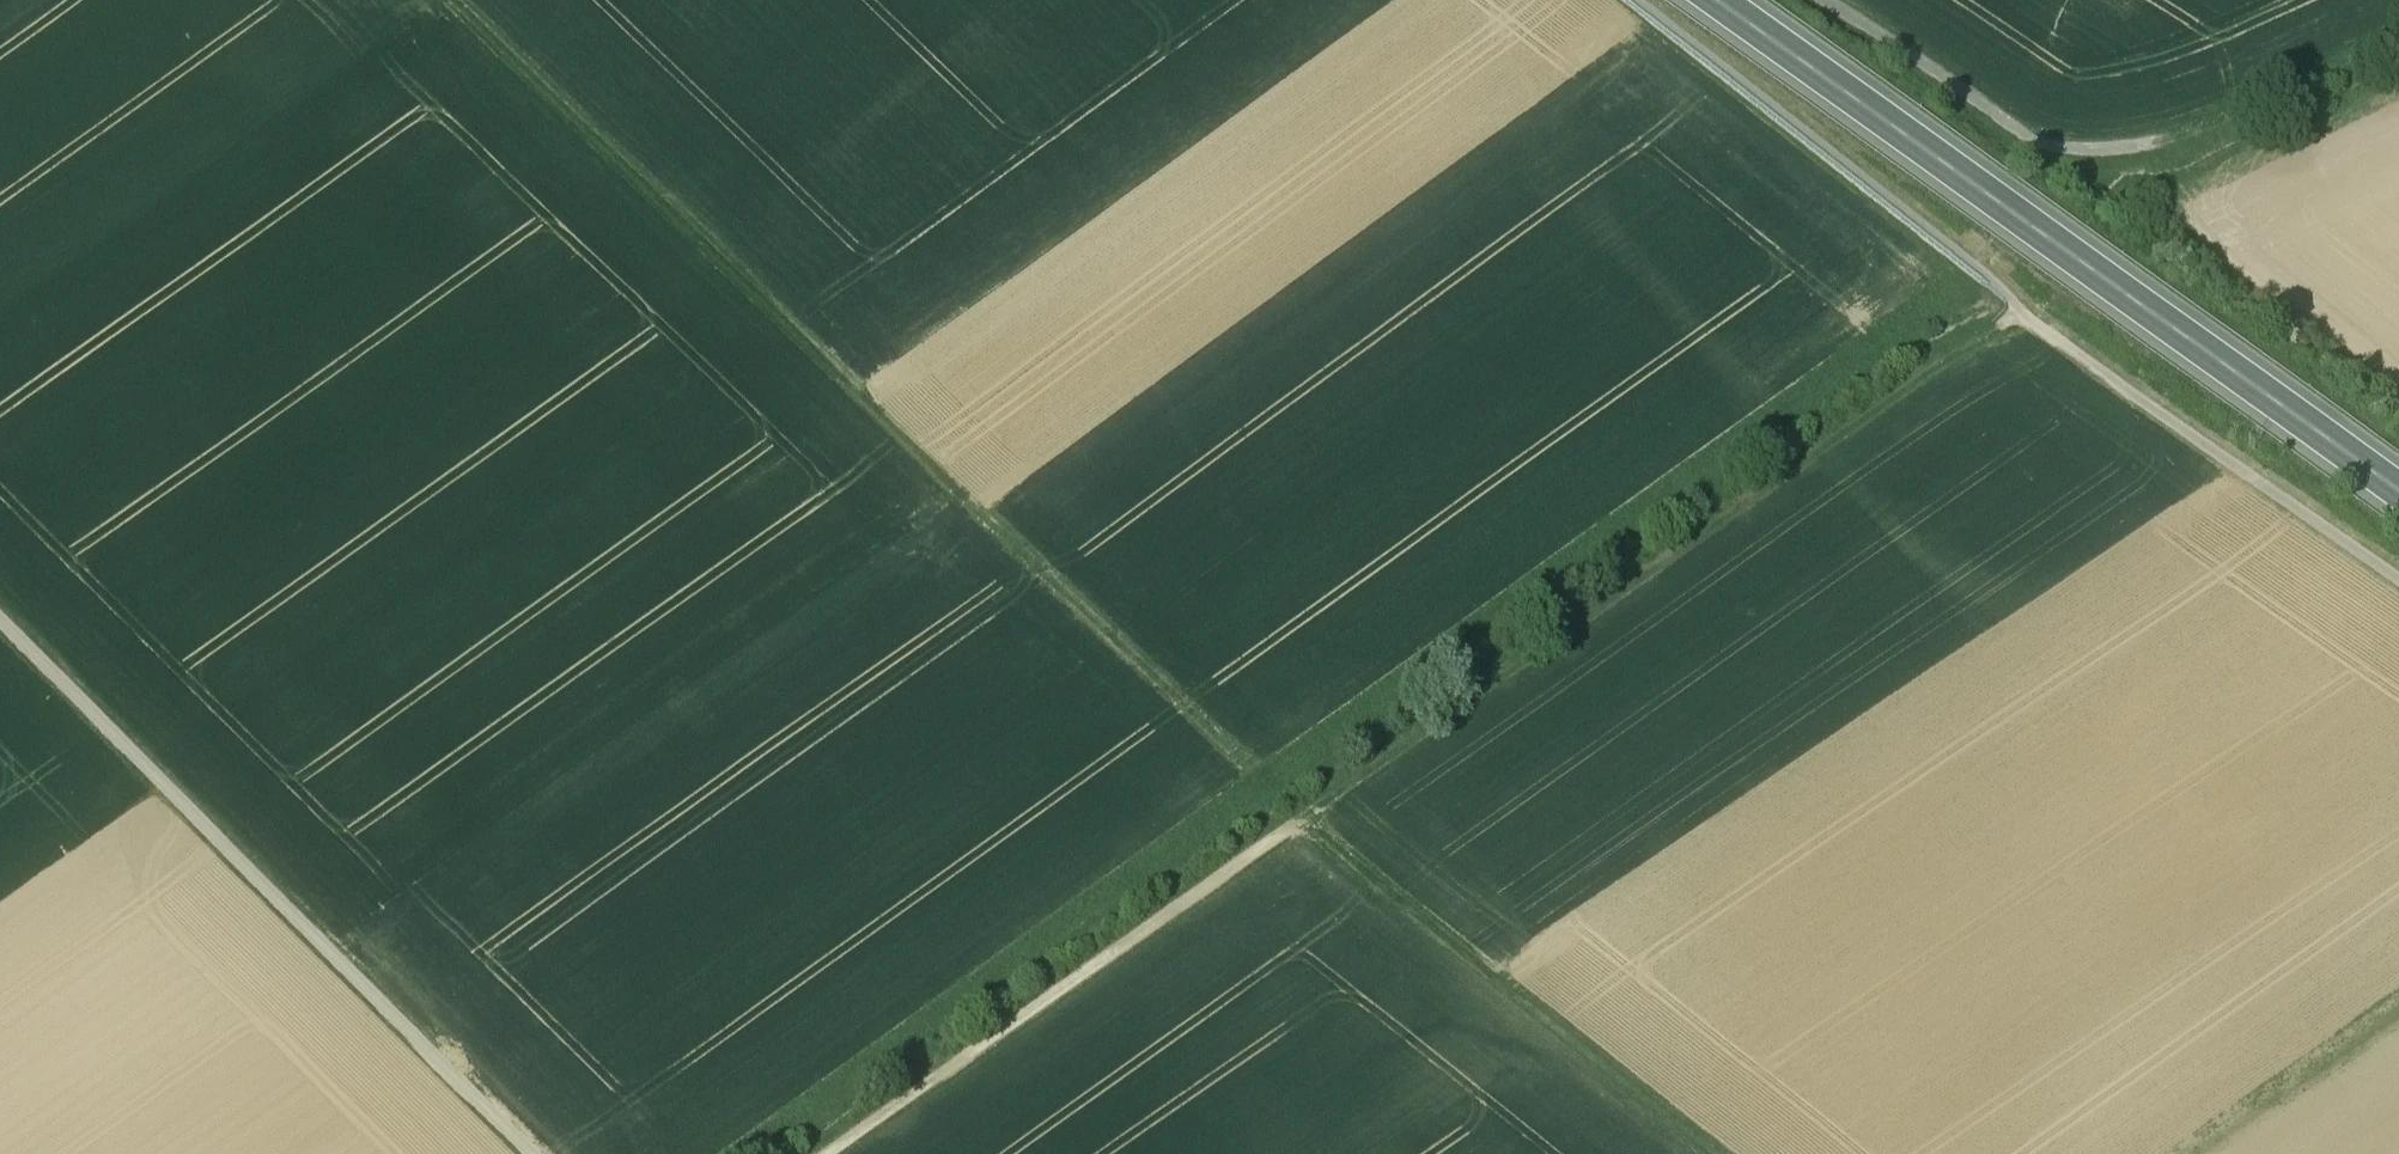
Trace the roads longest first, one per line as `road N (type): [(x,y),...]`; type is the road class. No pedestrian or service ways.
road 1 (track): [(1091,619),(448,0)]
road 2 (track): [(2021,311),(1973,354),(1869,413),(1303,816)]
road 3 (primary): [(2398,498),(1710,0)]
road 4 (track): [(0,619),(534,1153)]
road 5 (track): [(1830,0),(2038,138),(2103,147),(2157,142),(2398,35)]
road 6 (track): [(832,1153),(1303,816)]
road 7 (track): [(1713,1153),(1303,816)]
road 8 (track): [(2182,196),(2398,85)]

